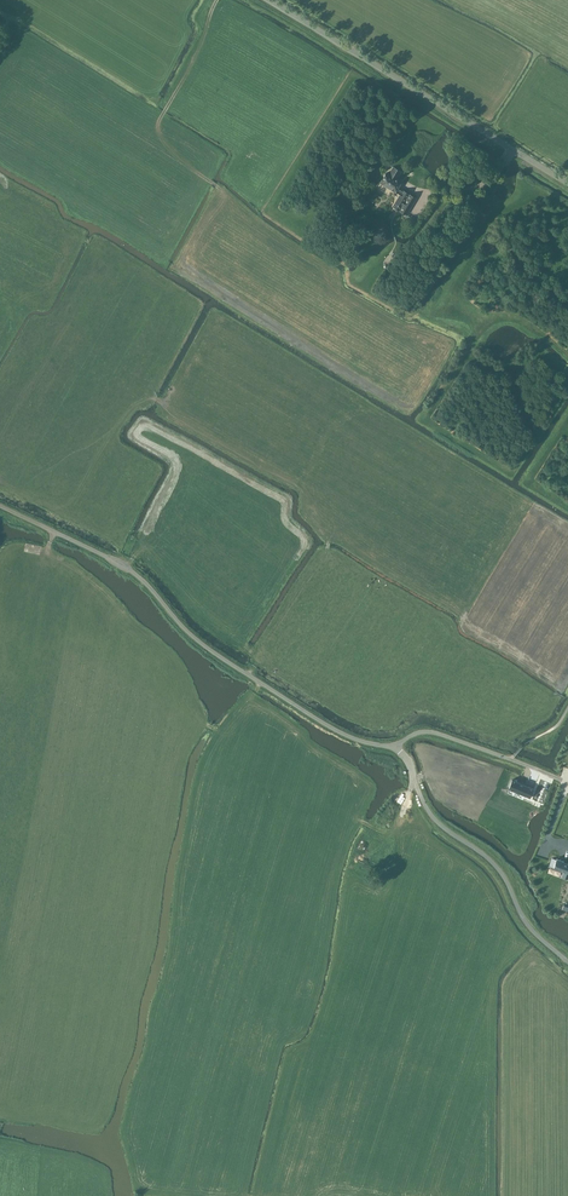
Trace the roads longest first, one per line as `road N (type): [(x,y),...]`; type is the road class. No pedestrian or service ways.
road 1 (unclassified): [(395,744),(357,740),(321,722),(200,642),(129,569),(0,505)]
road 2 (unclassified): [(567,181),(269,0)]
road 3 (unclassified): [(567,963),(524,921),(496,866),(428,811),(395,744)]
road 4 (unclassified): [(557,778),(436,732),(395,744)]

